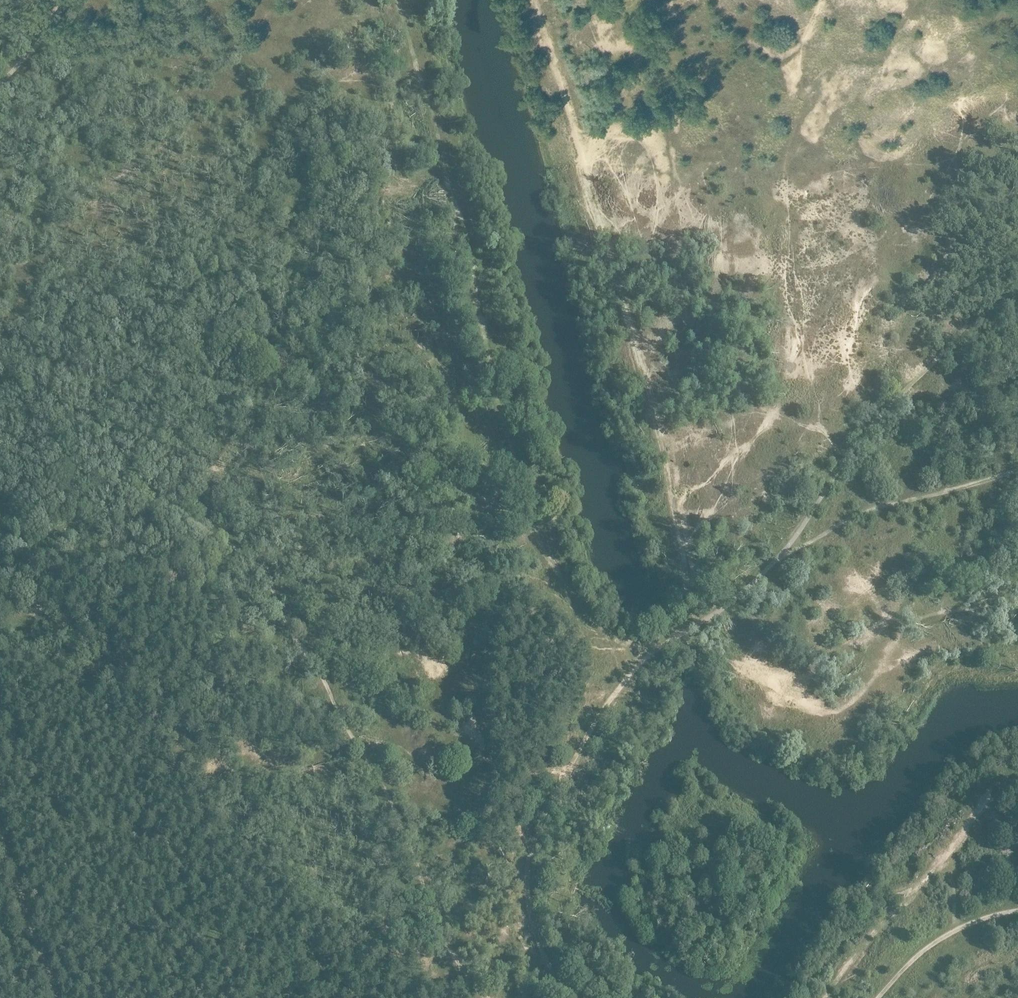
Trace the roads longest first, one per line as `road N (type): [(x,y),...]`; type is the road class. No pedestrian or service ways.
road 1 (track): [(1017,275),(888,405),(782,554)]
road 2 (track): [(782,554),(863,512),(1017,469)]
road 3 (track): [(0,835),(57,997)]
road 4 (track): [(670,641),(782,554)]

